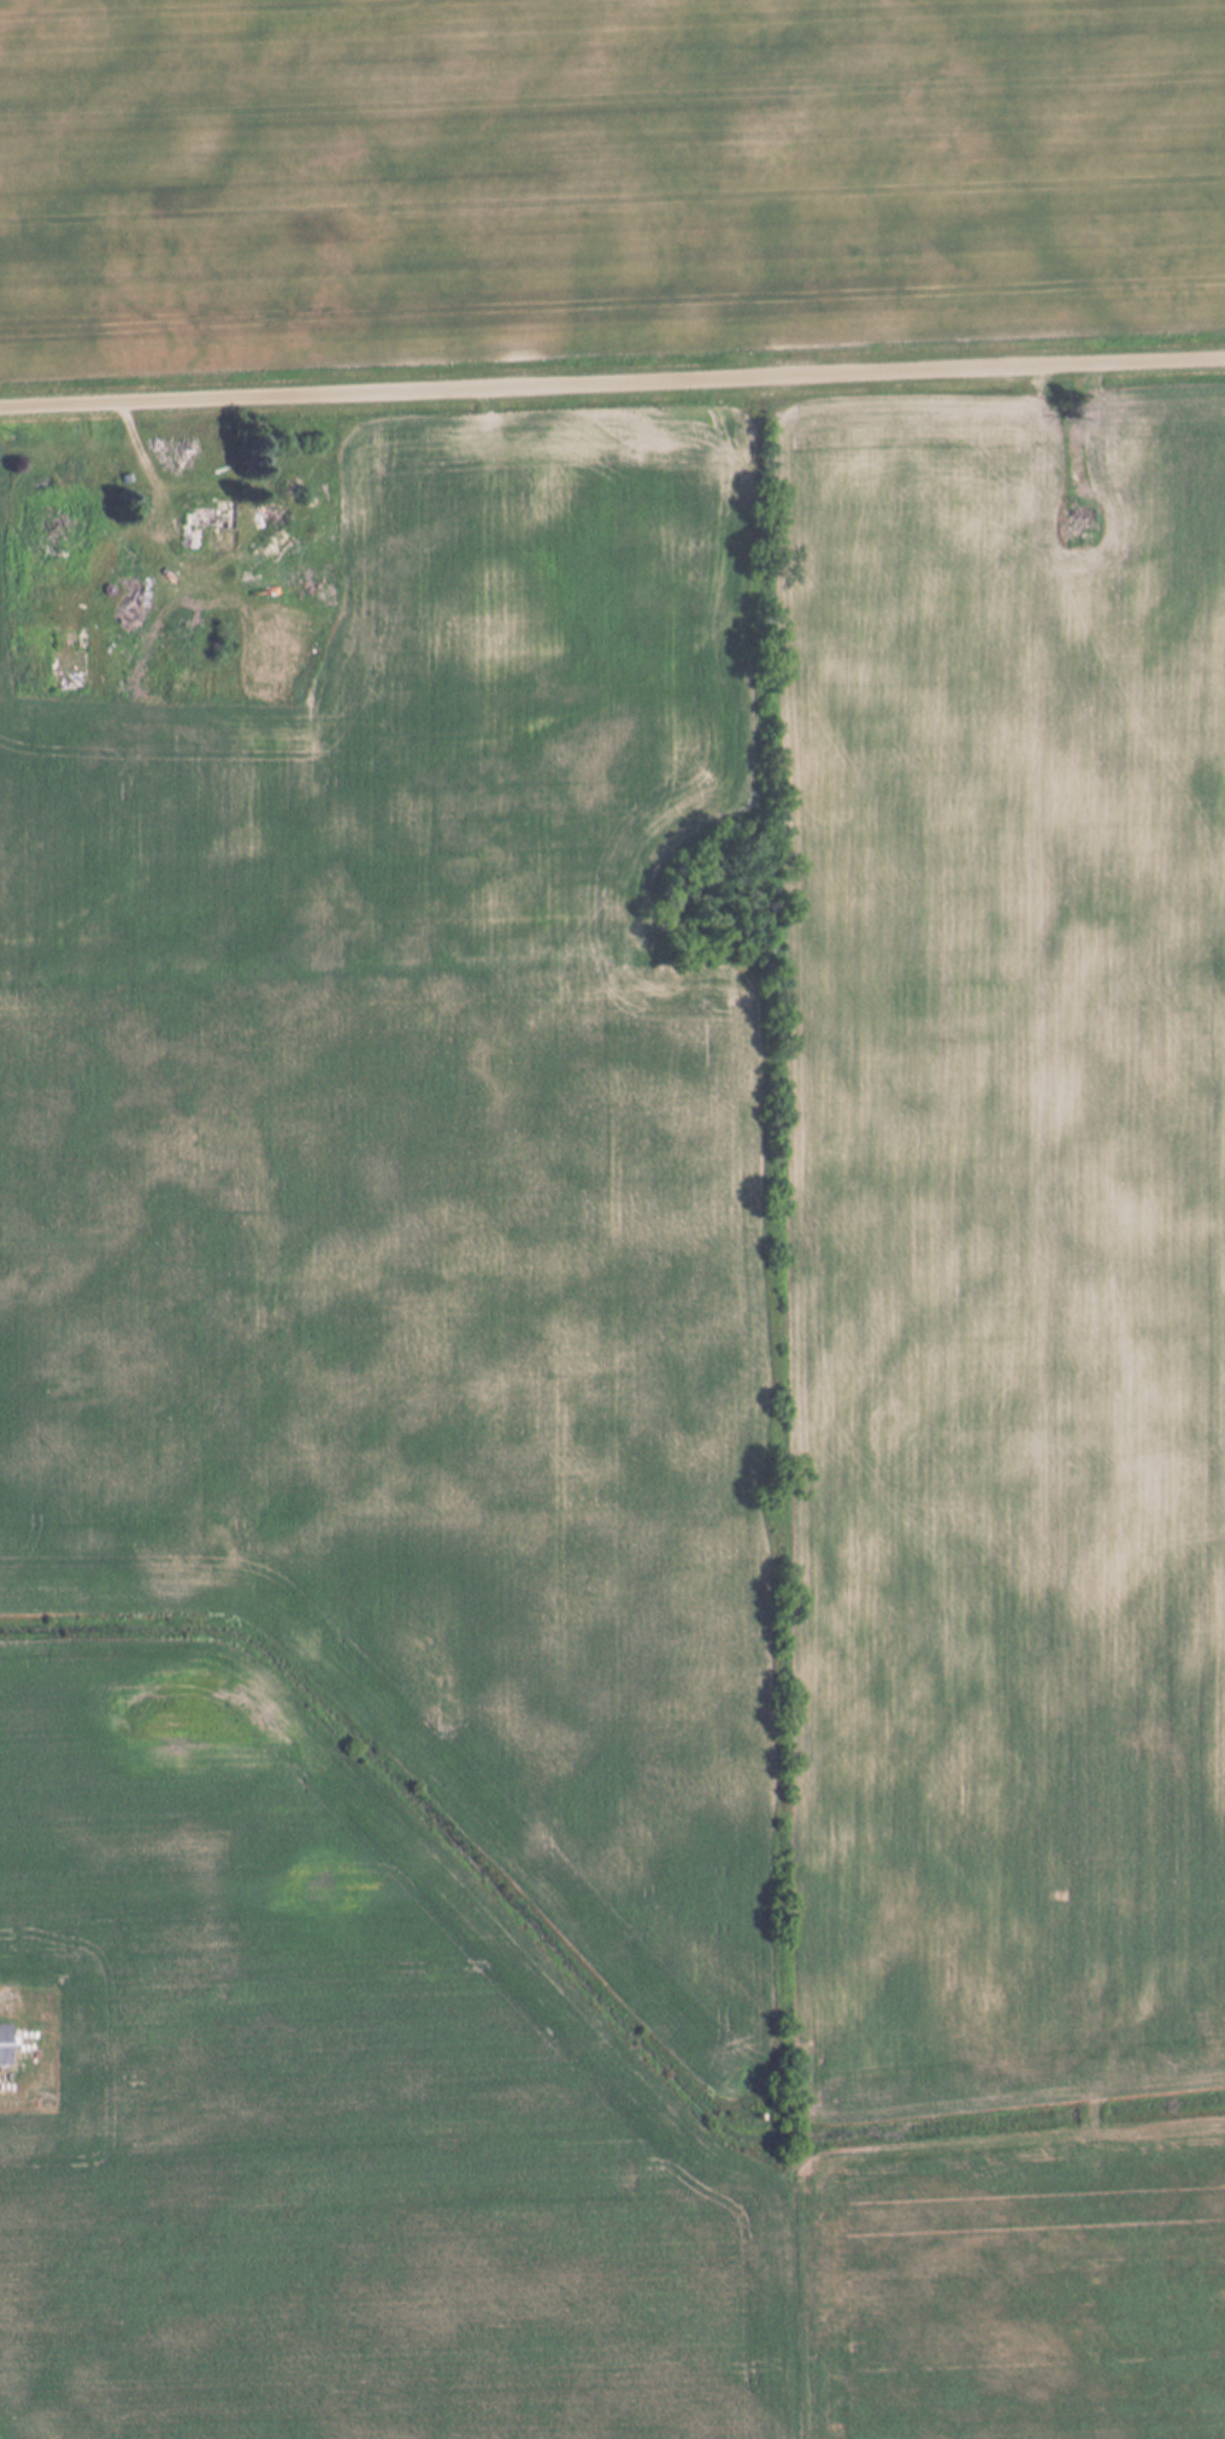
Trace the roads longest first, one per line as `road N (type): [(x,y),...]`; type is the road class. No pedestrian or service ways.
road 1 (residential): [(1224,362),(0,409)]

